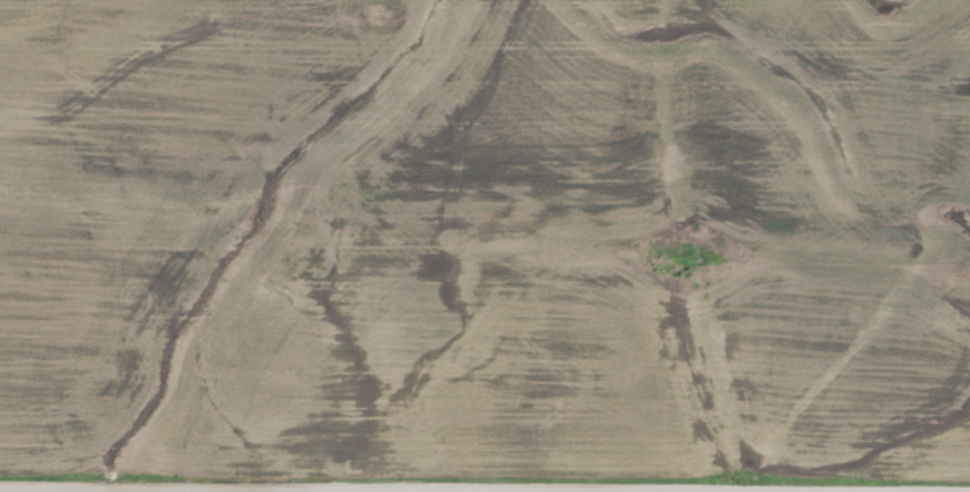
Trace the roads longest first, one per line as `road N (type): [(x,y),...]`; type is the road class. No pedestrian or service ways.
road 1 (residential): [(648,491),(0,490)]

